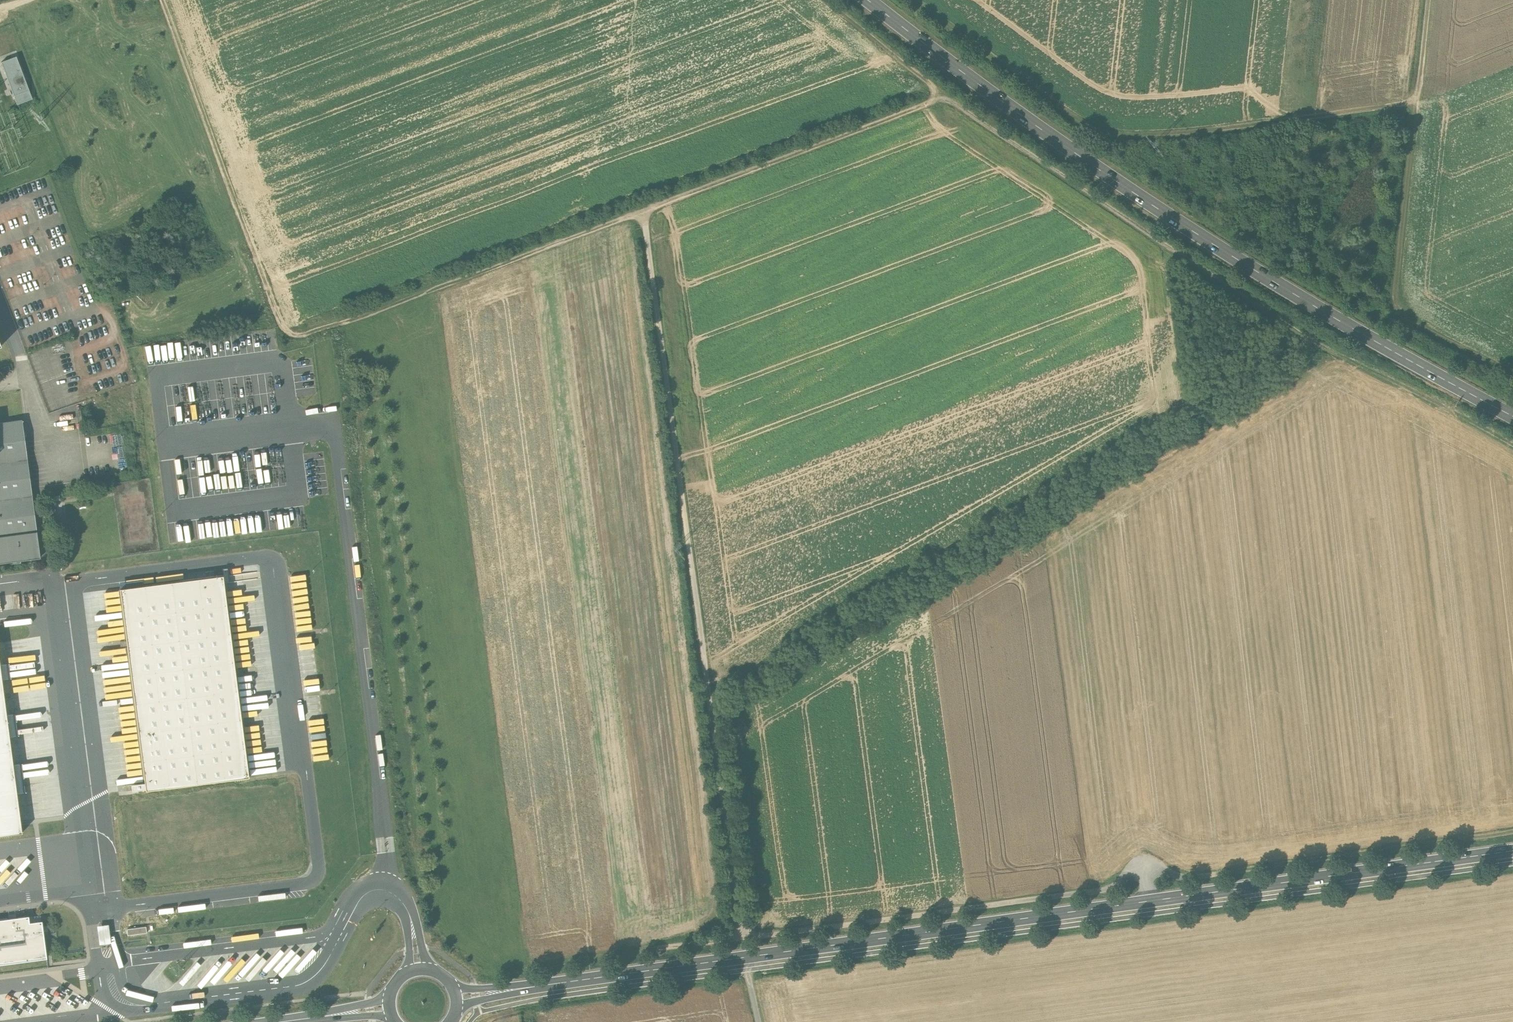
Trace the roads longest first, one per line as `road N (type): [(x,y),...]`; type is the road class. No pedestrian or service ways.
road 1 (secondary): [(460,998),(1512,851)]
road 2 (track): [(1512,441),(1318,343),(946,92),(836,0)]
road 3 (primary): [(1512,415),(1251,266),(1056,139),(868,0)]
road 4 (track): [(740,936),(644,207)]
road 5 (track): [(712,714),(1328,349)]
road 6 (track): [(460,969),(572,963),(1148,877)]
road 7 (track): [(1412,107),(1103,137),(911,0)]
road 8 (track): [(1148,877),(1512,824)]
road 9 (track): [(287,331),(161,0)]
road 10 (track): [(1425,0),(1396,310)]
road 11 (track): [(1512,372),(1396,310)]

